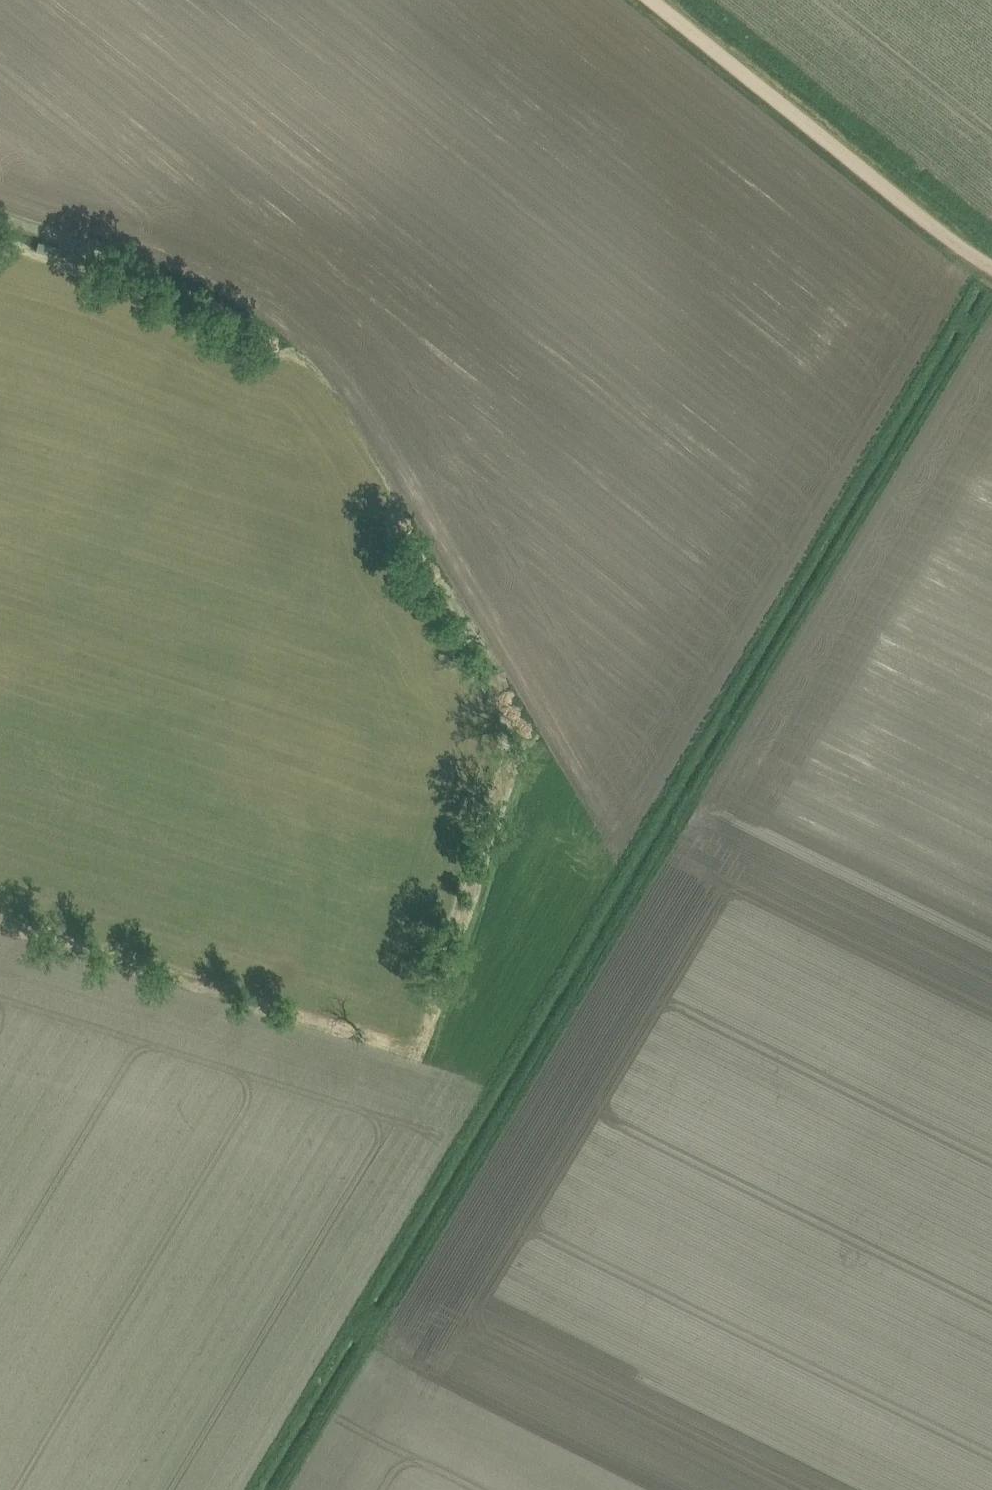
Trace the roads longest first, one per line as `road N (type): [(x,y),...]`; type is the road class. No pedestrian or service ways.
road 1 (track): [(667,0),(991,259)]

